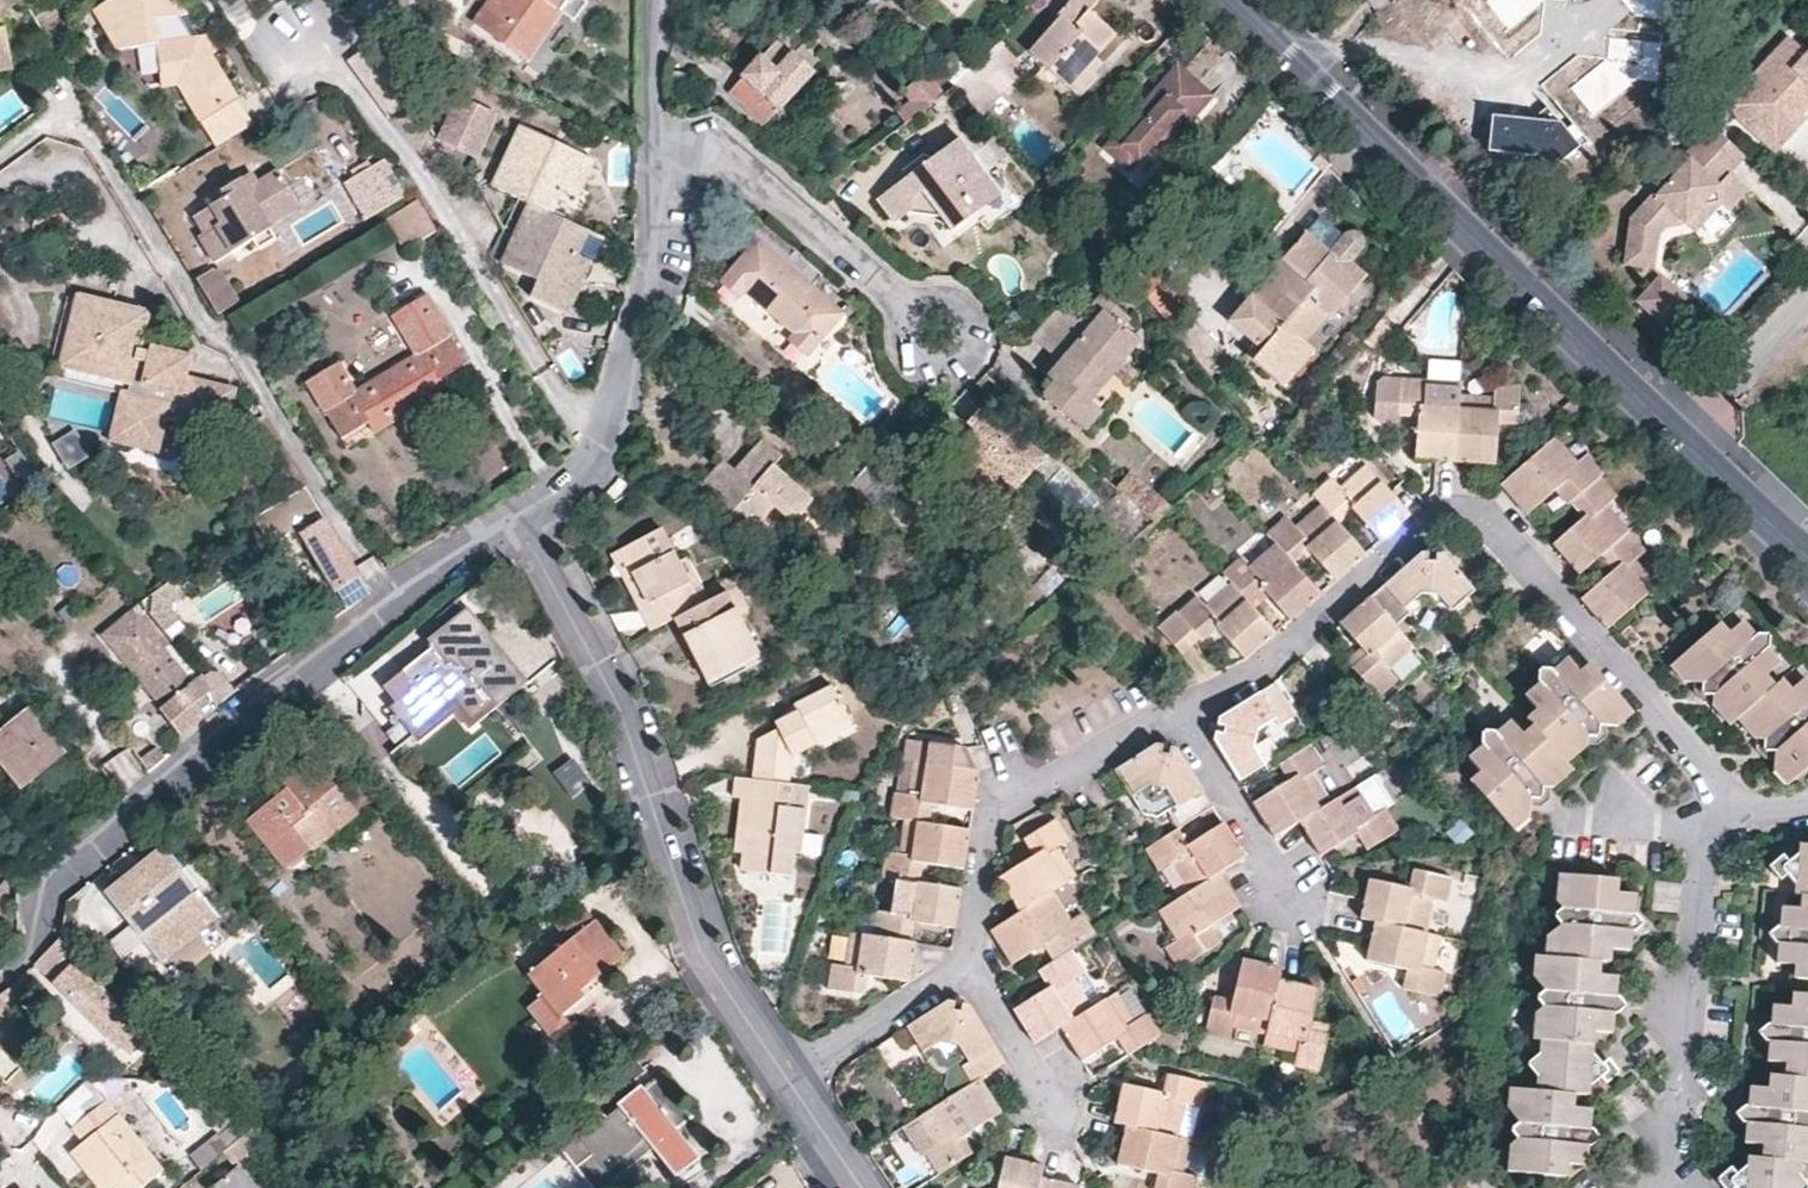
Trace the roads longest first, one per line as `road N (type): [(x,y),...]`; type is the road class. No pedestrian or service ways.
road 1 (residential): [(1807,558),(1230,0)]
road 2 (residential): [(1185,711),(1257,675),(1435,522),(1466,514),(1491,525),(1746,819)]
road 3 (residential): [(0,983),(28,959),(41,901),(81,878),(520,524)]
road 4 (residential): [(789,1086),(701,958),(625,733),(520,524)]
road 5 (residential): [(520,524),(605,461),(662,281),(659,160)]
road 6 (residential): [(1746,819),(1706,835),(1670,1187)]
road 7 (residential): [(967,962),(997,808),(1185,711)]
road 8 (residential): [(659,160),(728,163),(940,339)]
road 9 (residential): [(1299,910),(1185,711)]
road 10 (residential): [(789,1086),(967,962)]
road 11 (residential): [(1052,1104),(967,962)]
road 12 (residential): [(659,160),(659,0)]
road 13 (residential): [(860,1187),(789,1086)]

